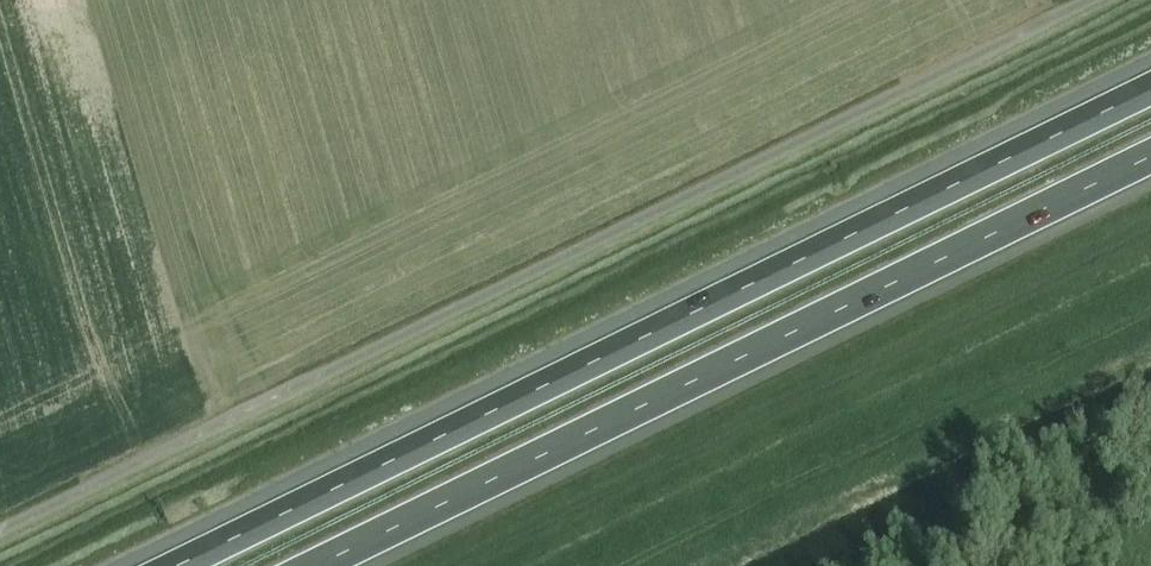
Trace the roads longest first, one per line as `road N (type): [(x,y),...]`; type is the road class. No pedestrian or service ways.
road 1 (unclassified): [(0,529),(1083,0)]
road 2 (motorway): [(1150,88),(174,565)]
road 3 (motorway): [(319,565),(1150,152)]

